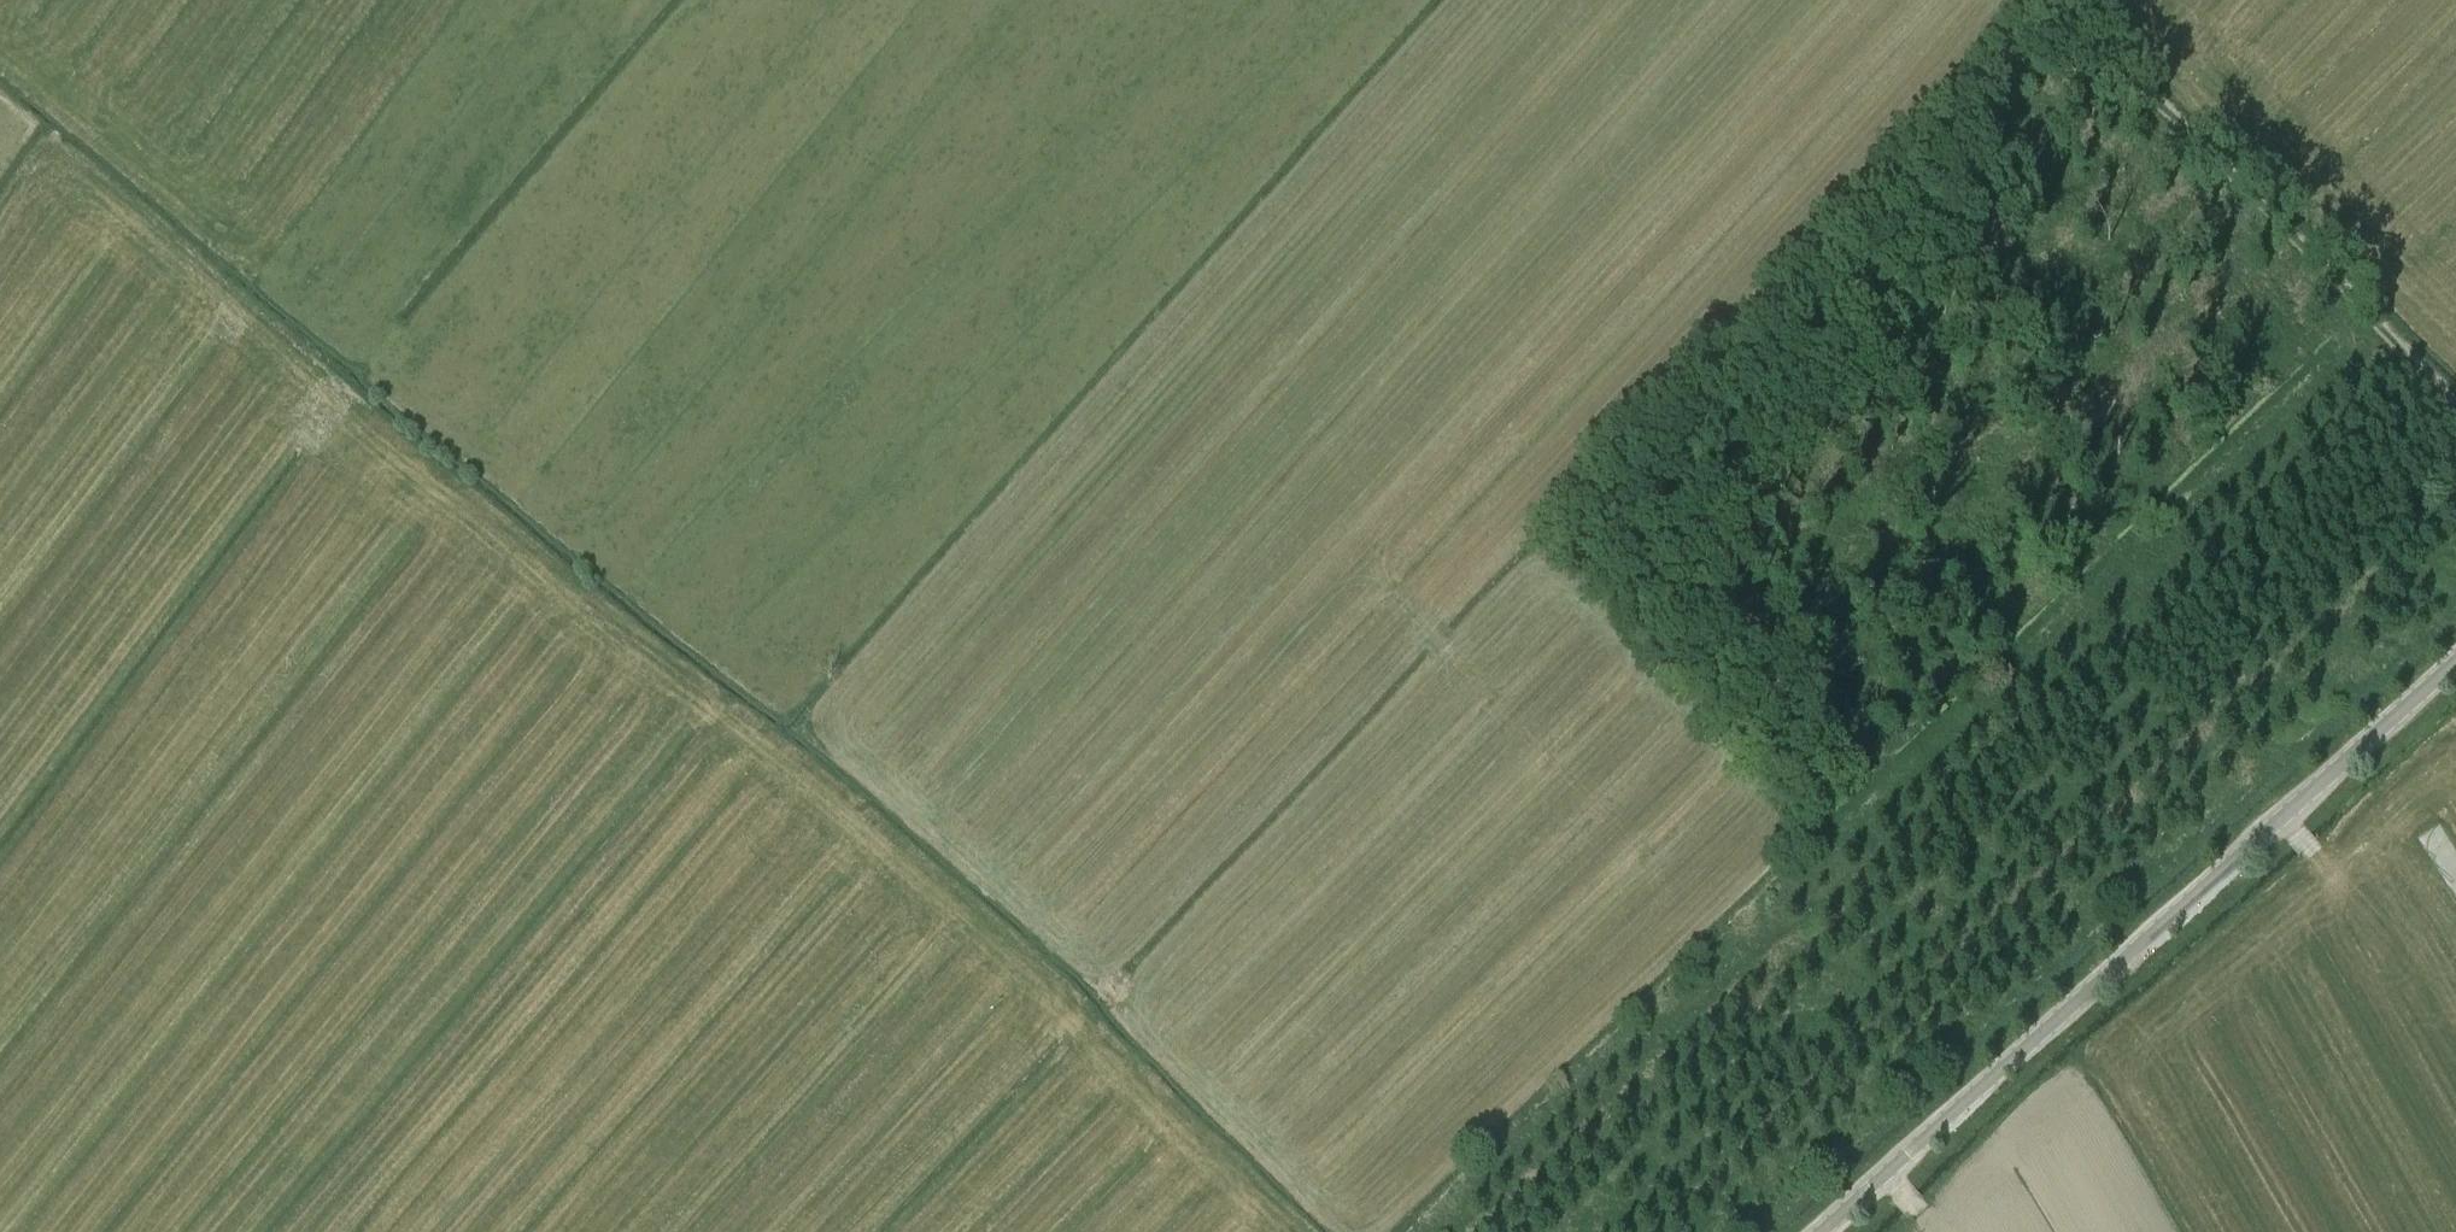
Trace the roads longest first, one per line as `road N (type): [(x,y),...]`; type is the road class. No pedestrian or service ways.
road 1 (tertiary): [(1823,1231),(2455,662)]

